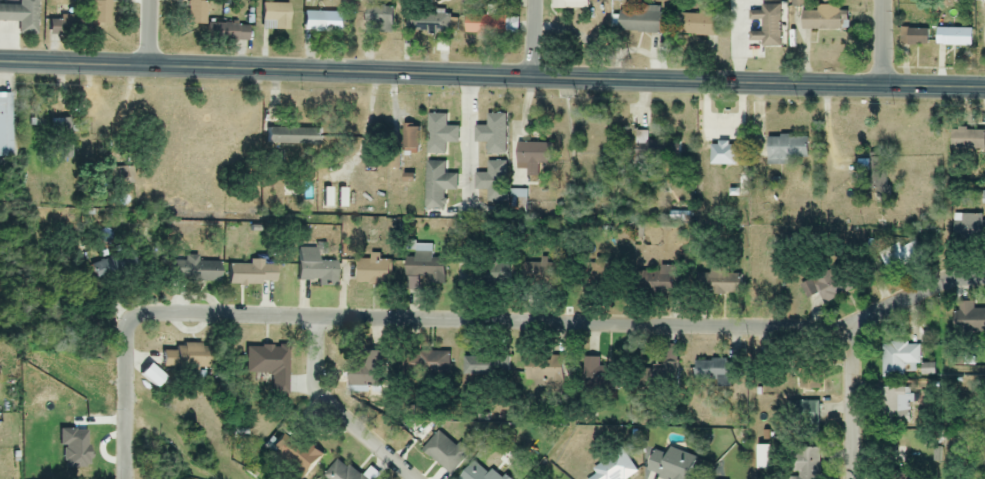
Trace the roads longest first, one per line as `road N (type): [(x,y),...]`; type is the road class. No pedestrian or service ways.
road 1 (tertiary): [(984,88),(0,62)]
road 2 (residential): [(124,328),(151,313),(849,327),(933,288),(984,278)]
road 3 (residential): [(412,478),(324,405),(319,318)]
road 4 (residential): [(851,478),(849,327)]
road 5 (residential): [(123,478),(124,328)]

